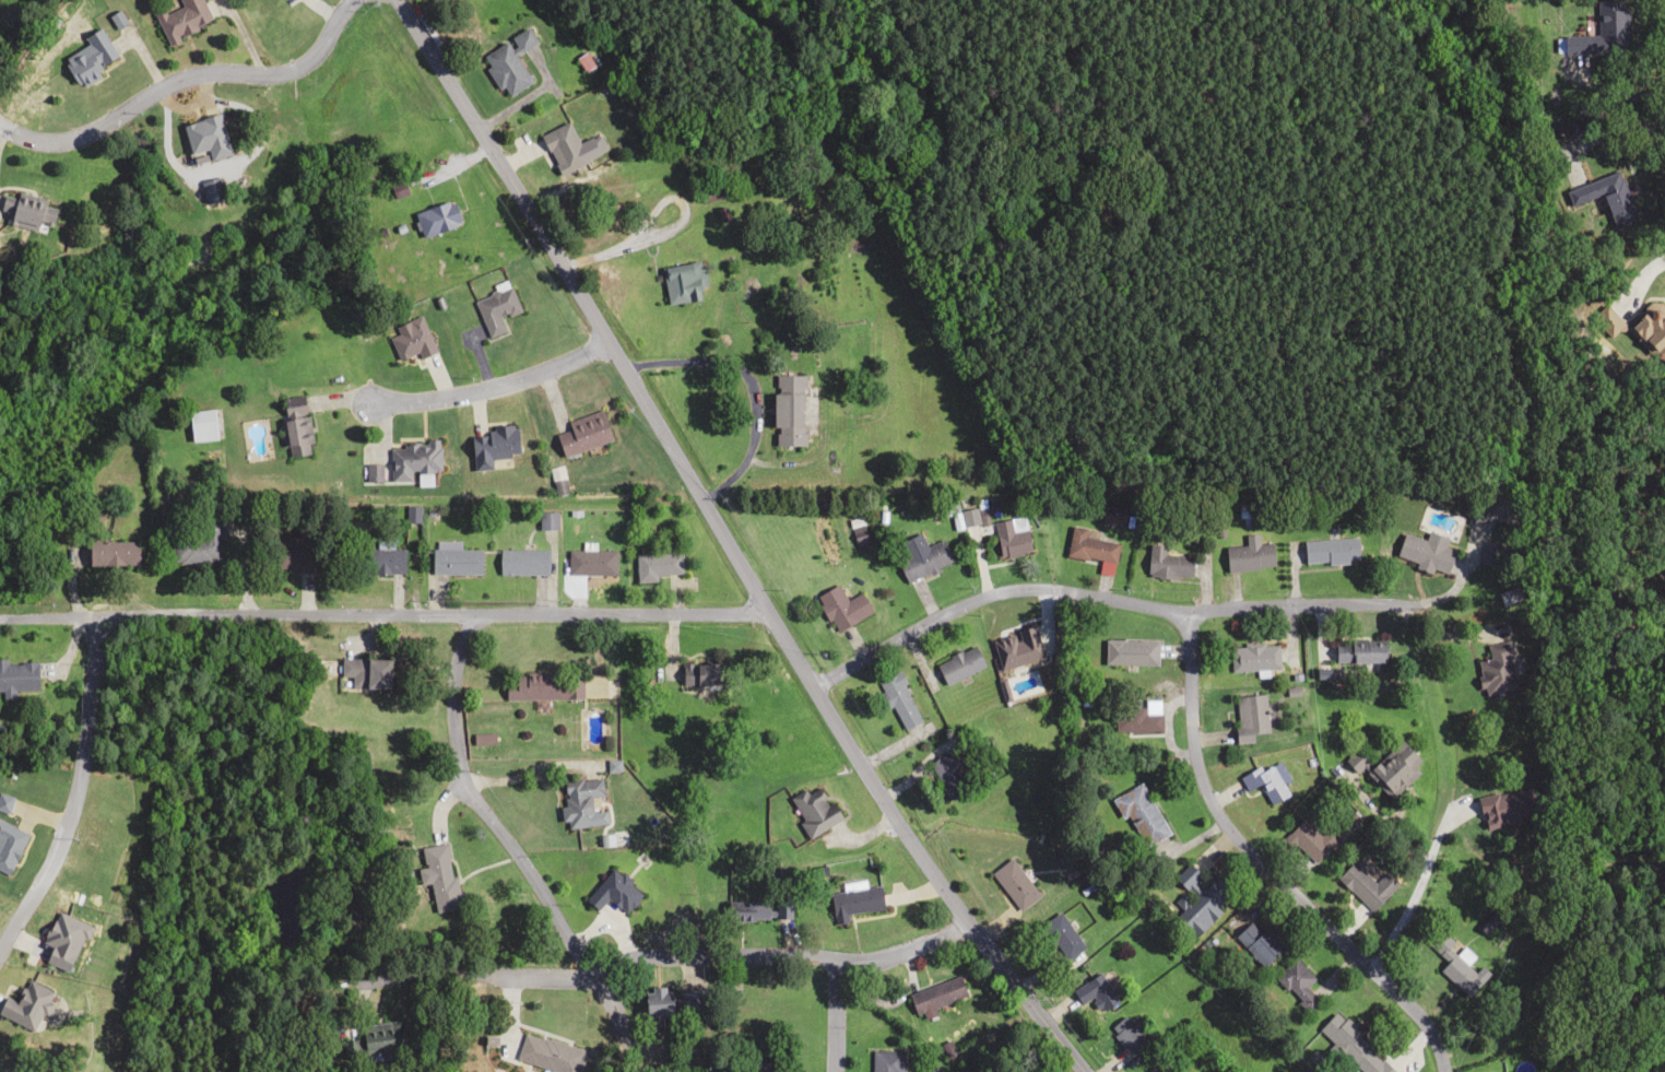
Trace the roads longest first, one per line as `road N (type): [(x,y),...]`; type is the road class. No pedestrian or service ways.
road 1 (secondary): [(1082,1071),(967,922),(836,726),(395,0)]
road 2 (residential): [(0,946),(51,861),(82,759),(95,629),(109,615),(766,611)]
road 3 (residential): [(1443,1071),(1413,1013),(1223,830),(1191,761),(1184,612),(1031,588),(947,609),(811,685)]
road 4 (residential): [(452,616),(461,780),(581,971),(697,958),(836,959)]
road 5 (residential): [(352,0),(310,59),(285,71),(192,73),(72,137),(39,140),(3,126)]
road 6 (residential): [(606,341),(551,368),(442,398),(368,404)]
road 7 (residential): [(1431,603),(1184,612)]
road 8 (residential): [(836,959),(878,959),(967,922)]

